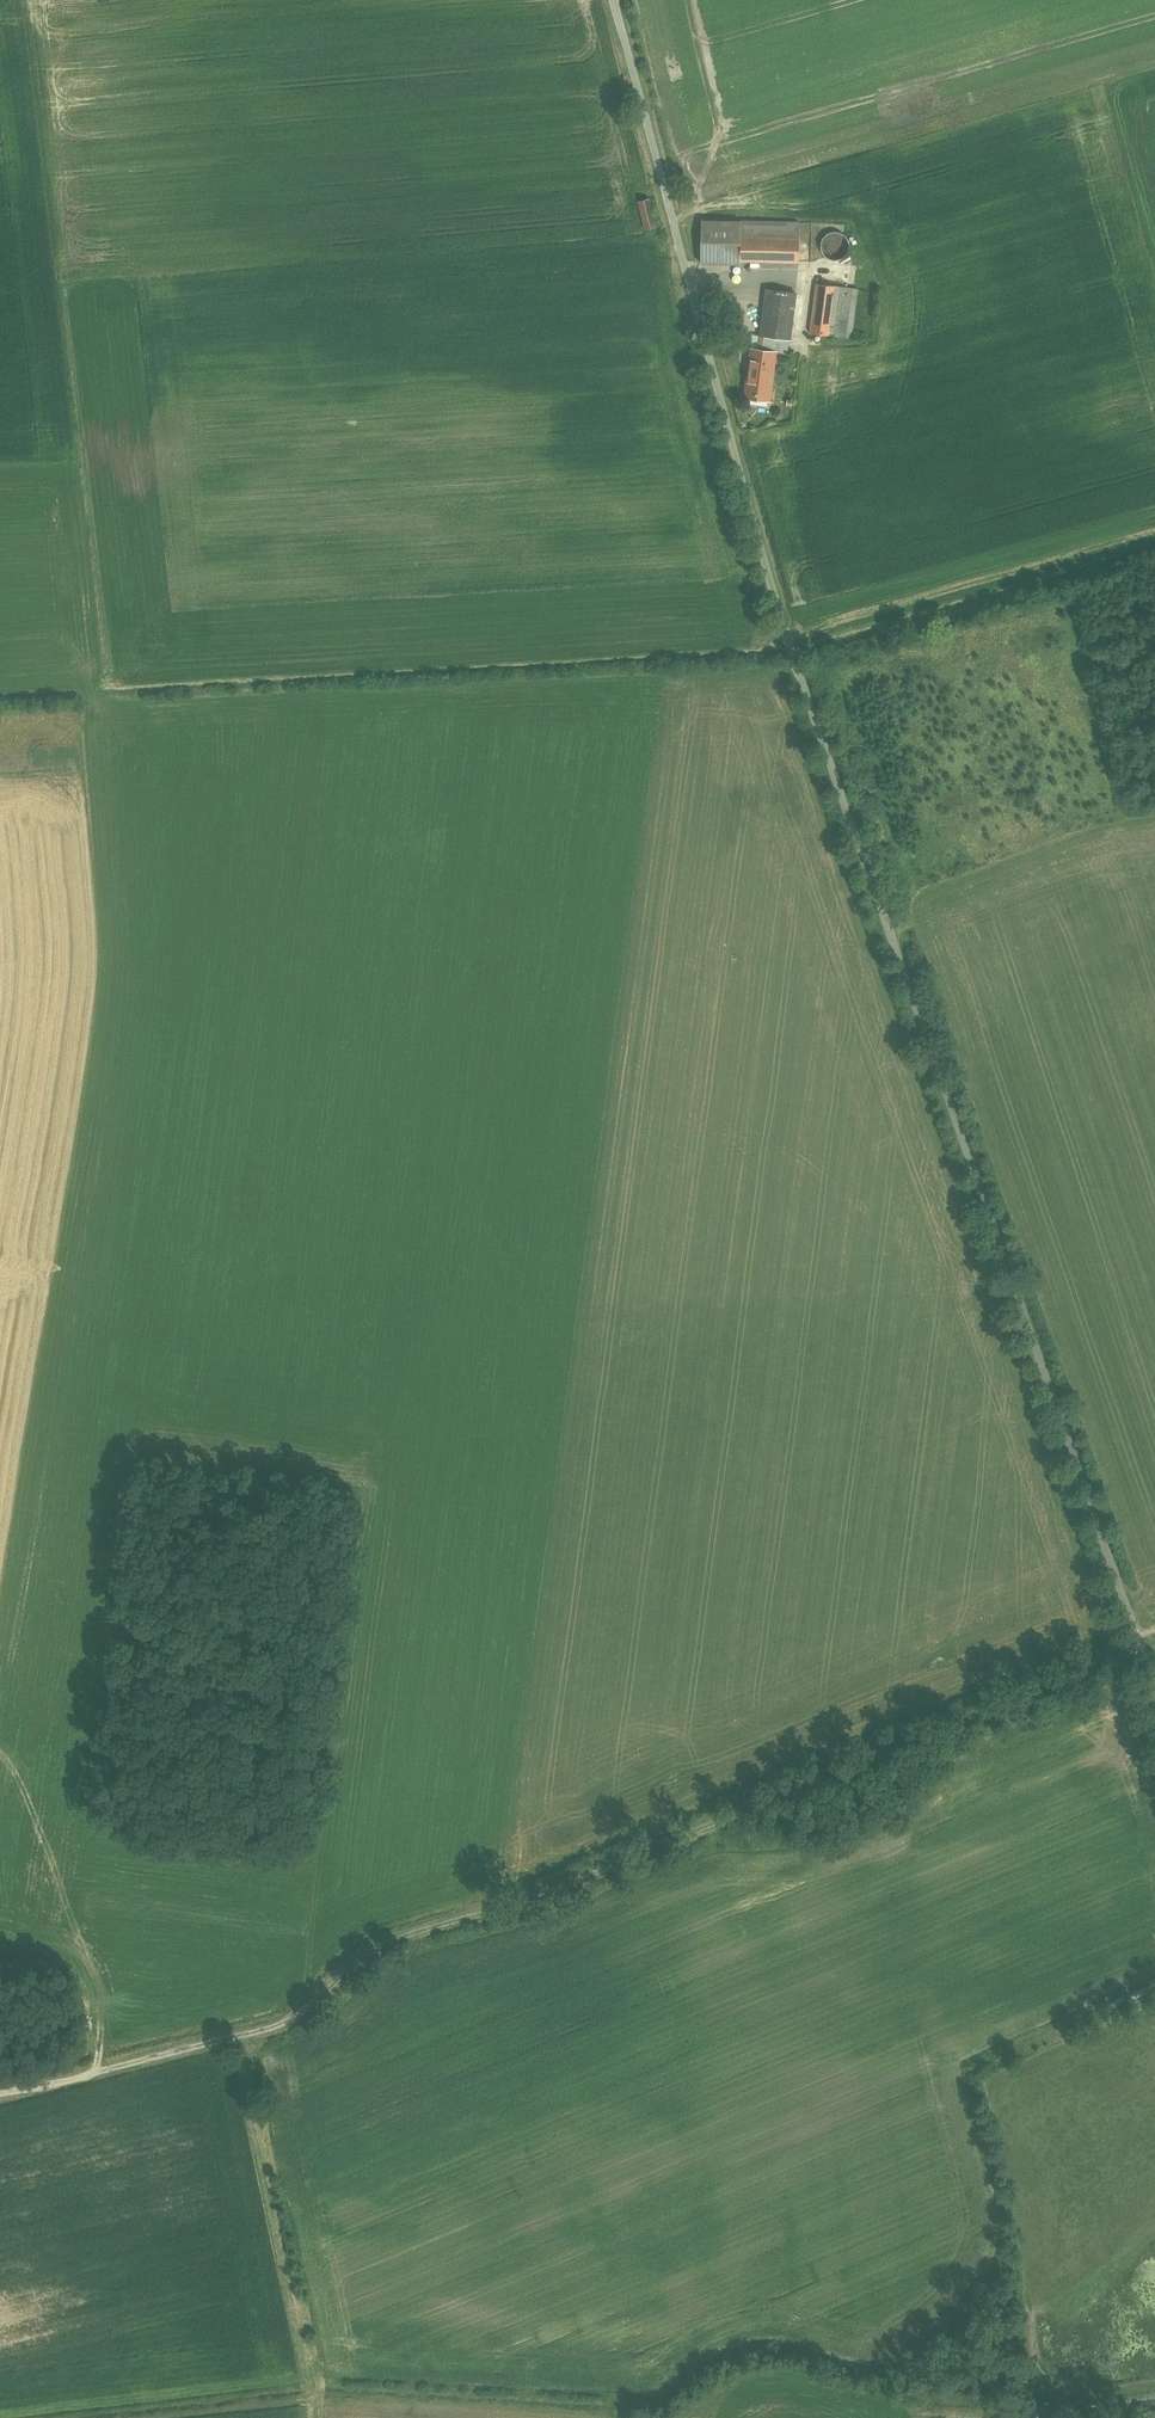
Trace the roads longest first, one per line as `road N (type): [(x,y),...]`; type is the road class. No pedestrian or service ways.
road 1 (unclassified): [(1154,1695),(791,659),(613,0)]
road 2 (track): [(0,2096),(287,2023),(382,1946),(512,1907),(1154,1636)]

